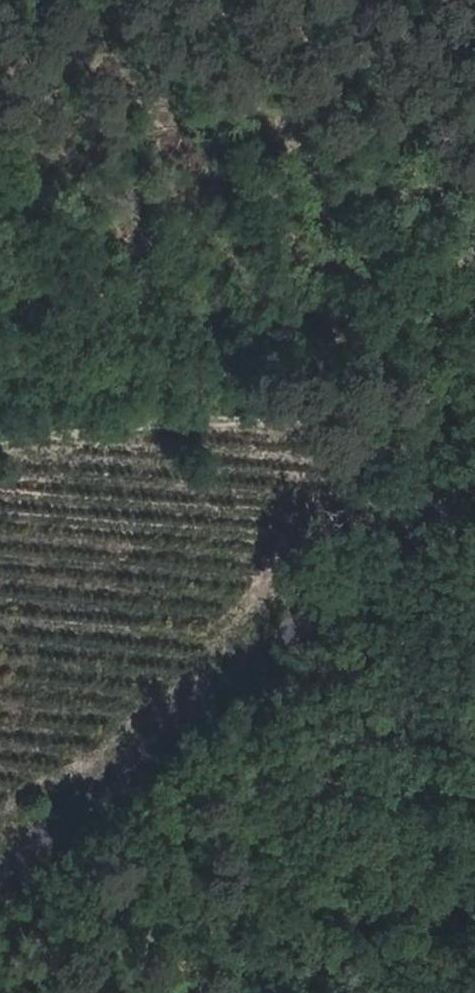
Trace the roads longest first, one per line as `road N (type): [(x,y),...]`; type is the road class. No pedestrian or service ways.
road 1 (unclassified): [(0,901),(64,834),(474,492)]

